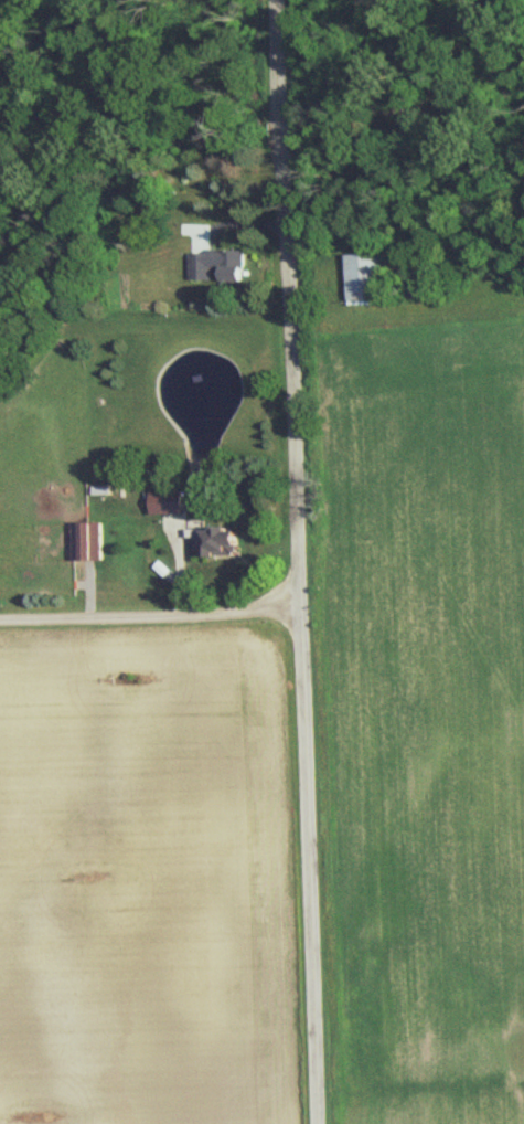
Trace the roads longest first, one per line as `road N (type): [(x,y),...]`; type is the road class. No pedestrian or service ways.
road 1 (residential): [(309,1123),(284,151)]
road 2 (residential): [(0,620),(295,611)]

